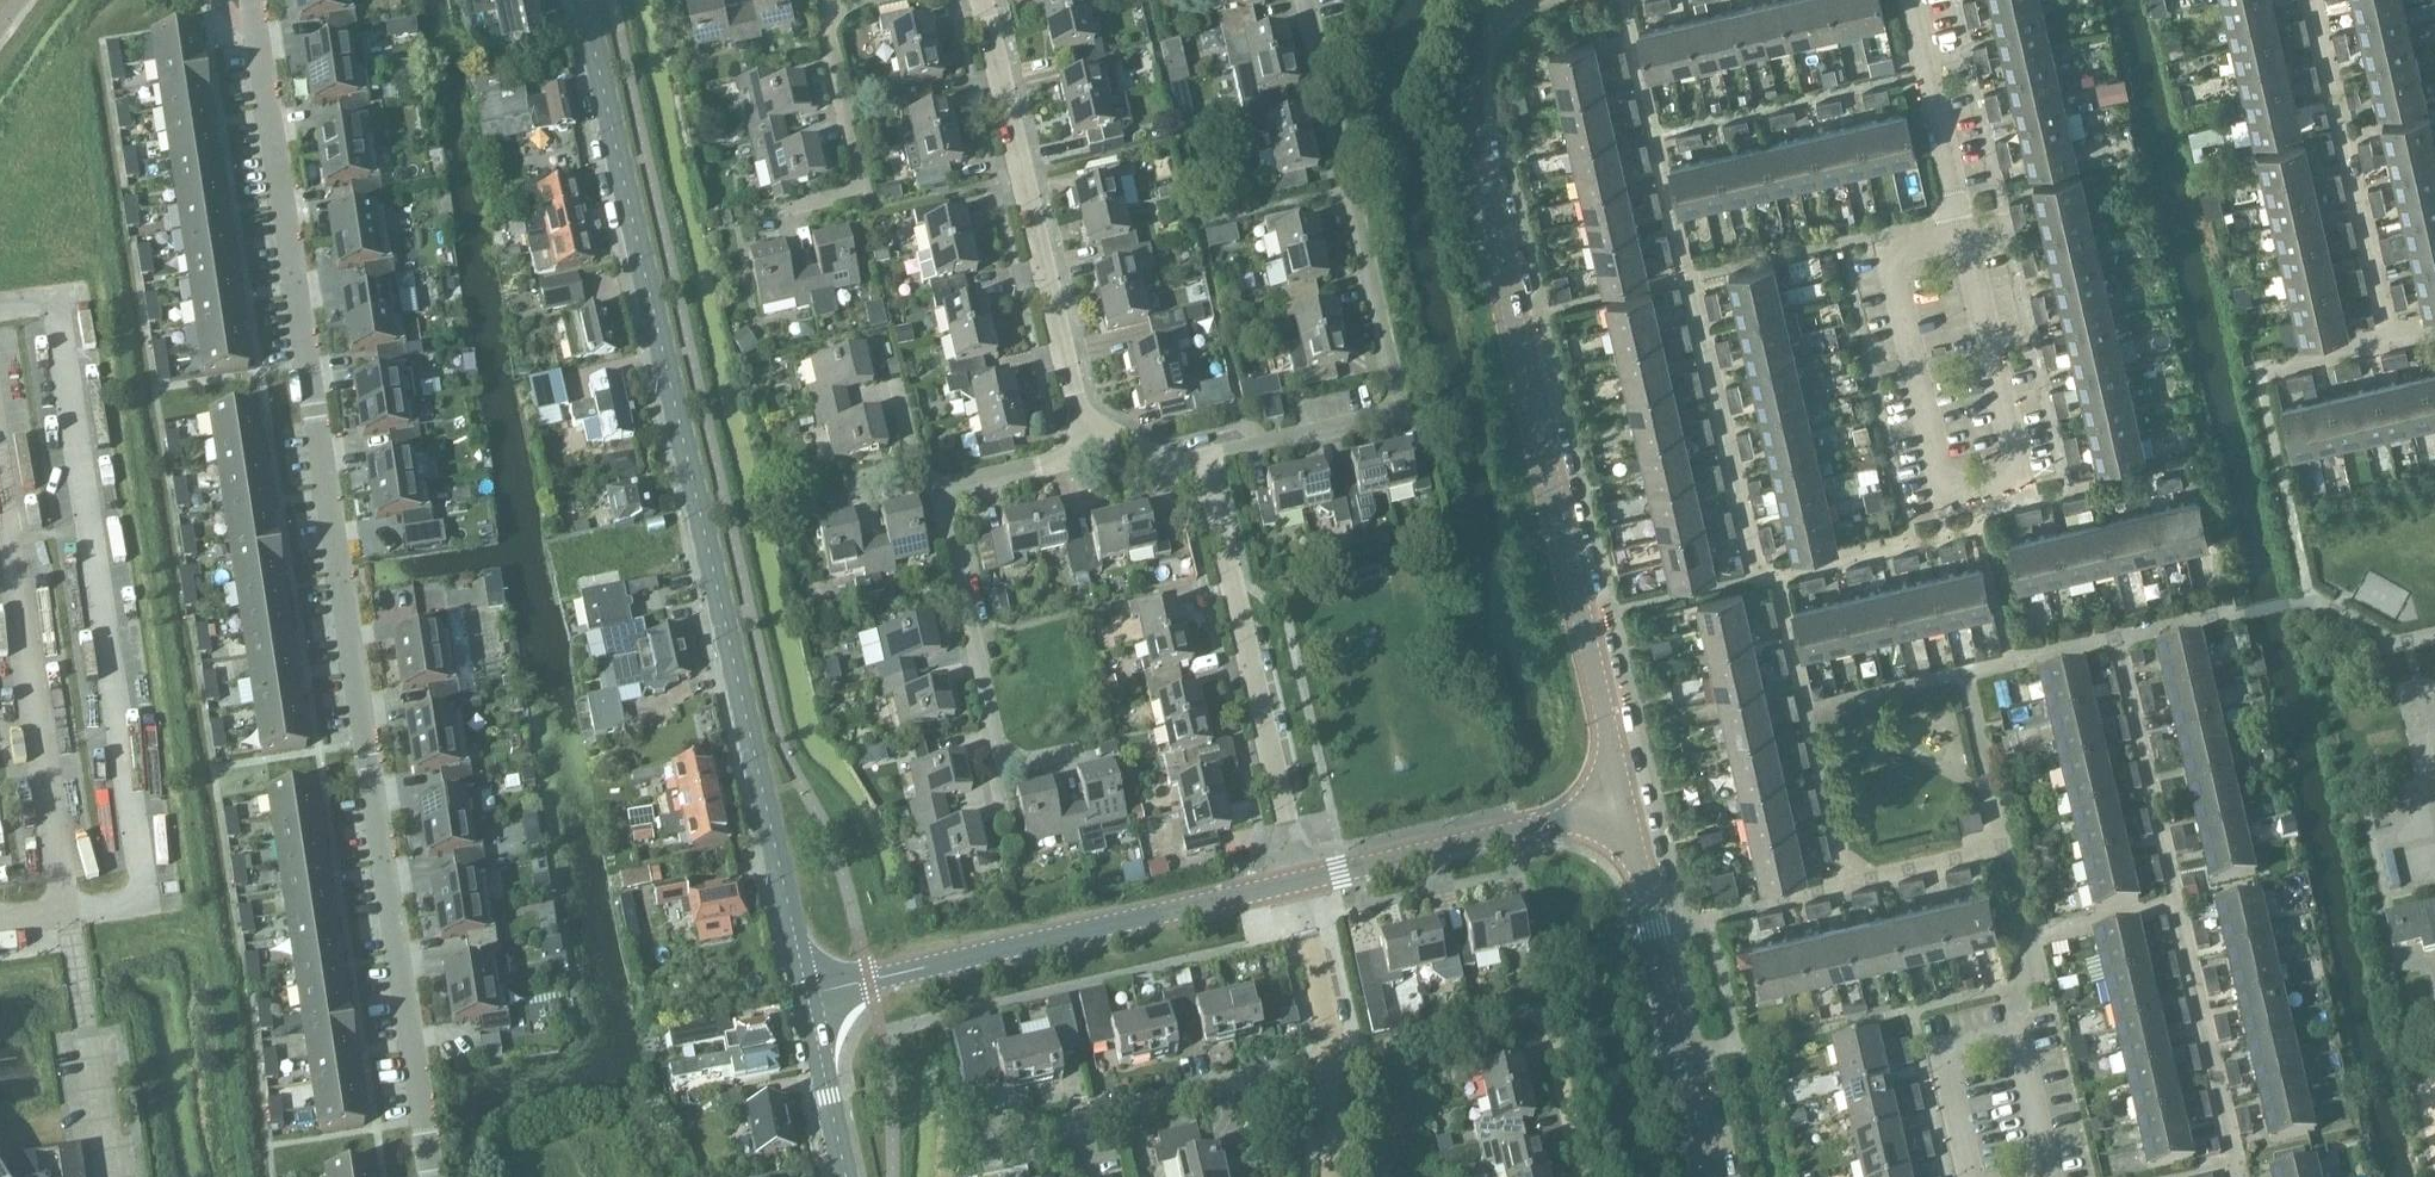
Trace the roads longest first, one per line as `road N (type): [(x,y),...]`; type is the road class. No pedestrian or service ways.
road 1 (residential): [(251,0),(432,1176)]
road 2 (tertiary): [(808,996),(585,0)]
road 3 (tertiary): [(1624,807),(1471,115),(1471,66),(1480,43),(1493,22),(1523,0)]
road 4 (residential): [(1183,467),(1384,415),(1398,401),(1307,0)]
road 5 (tertiary): [(808,996),(1299,881)]
road 6 (residential): [(1096,429),(1077,396),(983,0)]
road 7 (residential): [(1299,881),(1223,524),(1208,488),(1183,467)]
road 8 (residential): [(1964,236),(1892,260),(1941,482),(1956,490),(2004,481),(2017,462)]
road 9 (tertiary): [(1711,1176),(1624,807)]
road 10 (residential): [(1585,1176),(1553,1032),(1536,1014),(1340,1056)]
road 11 (tertiary): [(1299,881),(1624,807)]
road 12 (residential): [(1004,756),(945,518),(946,493)]
road 13 (residential): [(785,209),(866,189),(826,25),(831,8)]
road 14 (residential): [(1079,1116),(1340,1056)]
road 15 (track): [(65,913),(112,1176)]
road 16 (residential): [(1964,236),(1912,0)]
road 17 (residential): [(2017,462),(1964,236)]
road 18 (residential): [(2051,1176),(2018,1039),(1948,1056)]
road 19 (tertiary): [(847,1176),(808,996)]
road 20 (residential): [(1340,1056),(1299,881)]
road 21 (residential): [(946,493),(965,482),(1060,462),(1096,429)]
road 22 (residential): [(1972,1176),(1948,1056)]
road 23 (residential): [(1329,1176),(1340,1056)]

